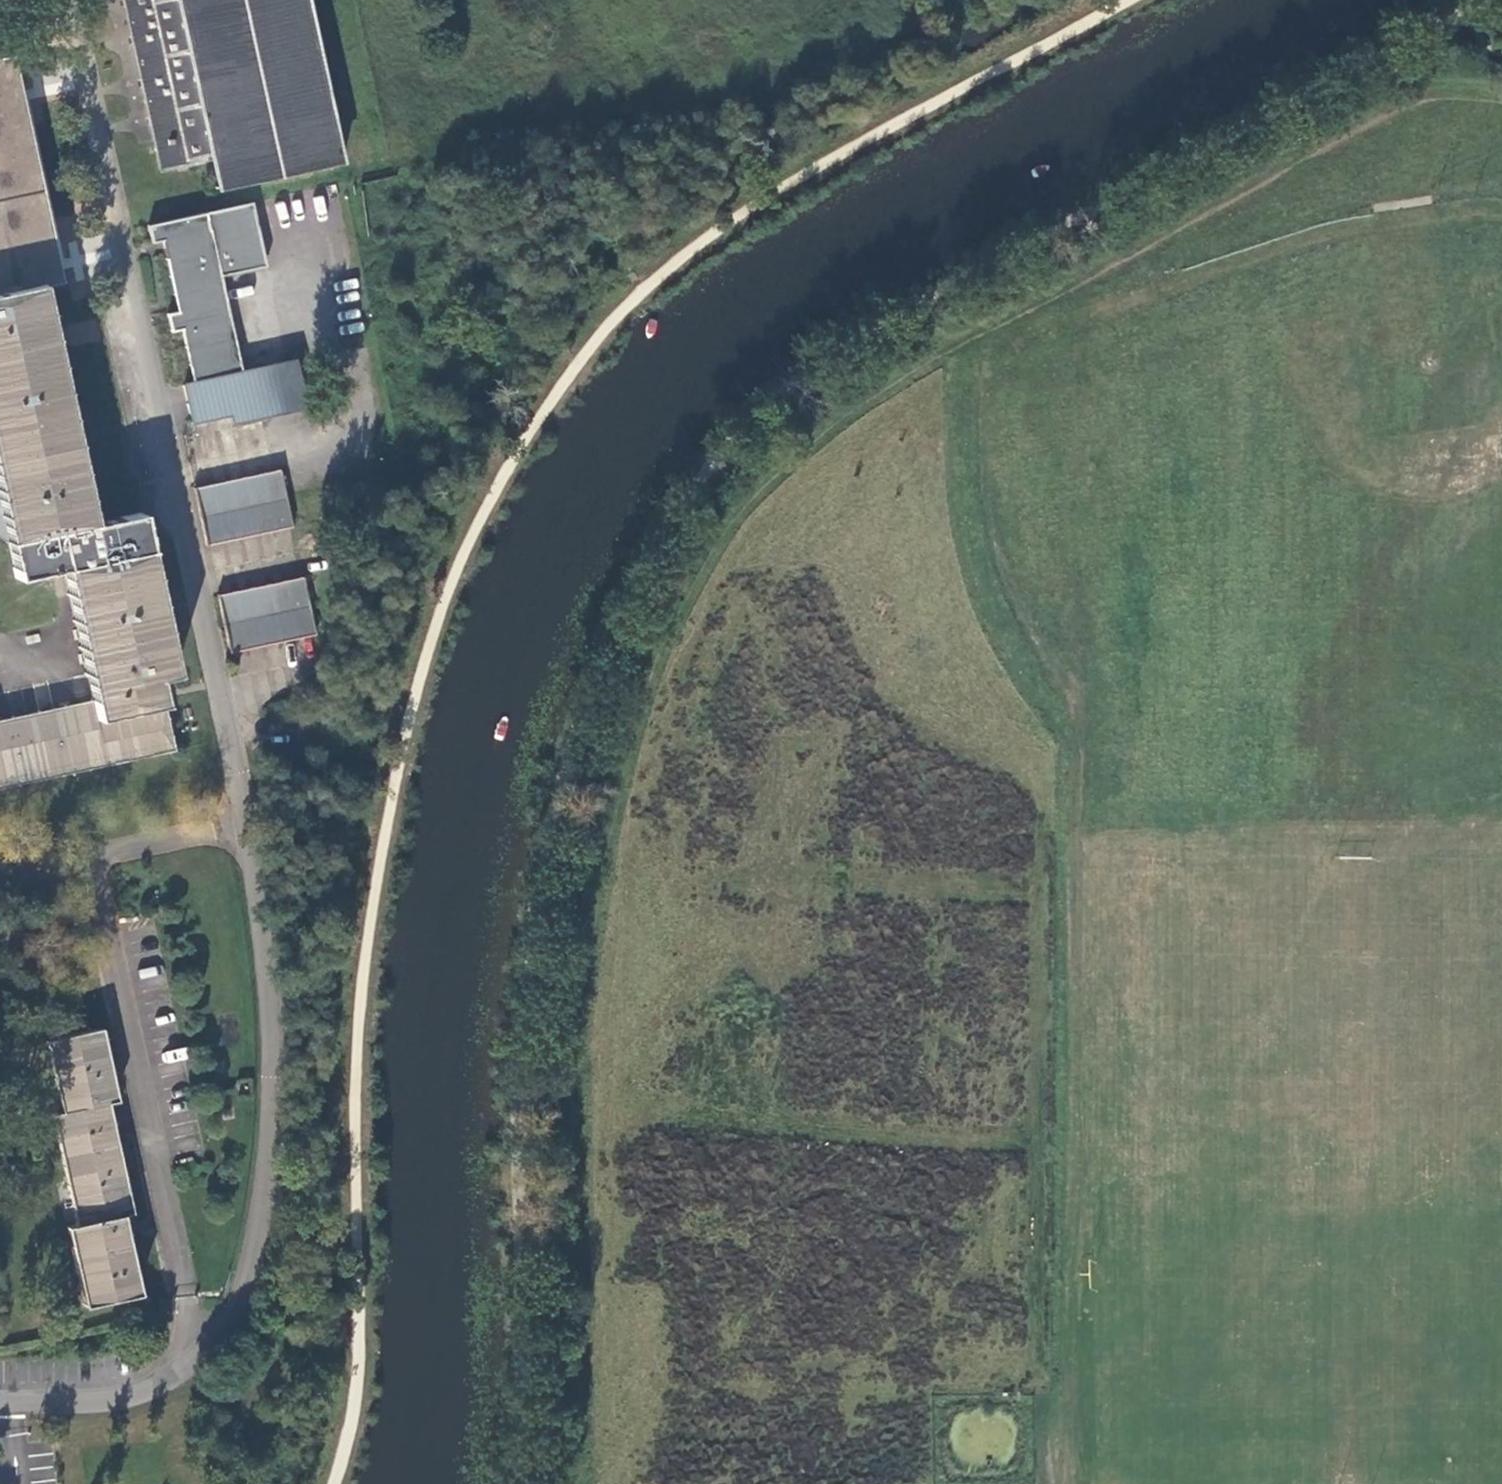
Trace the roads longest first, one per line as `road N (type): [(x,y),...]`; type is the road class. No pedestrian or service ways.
road 1 (track): [(1073,1483),(1080,760)]
road 2 (unclassified): [(0,1401),(139,1392),(177,1374),(195,1341)]

